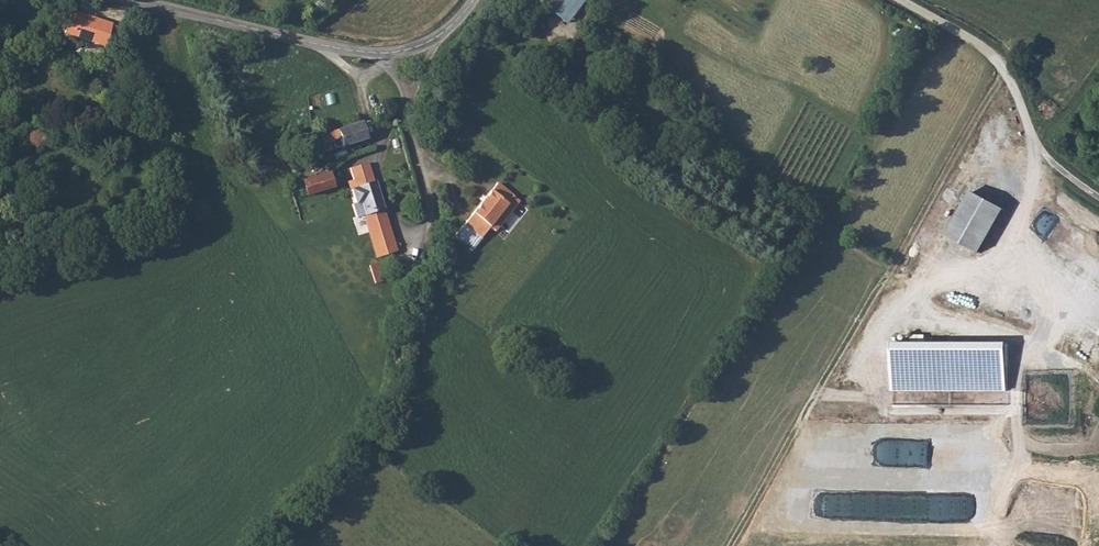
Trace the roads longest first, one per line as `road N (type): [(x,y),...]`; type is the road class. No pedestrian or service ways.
road 1 (track): [(1001,68),(734,545)]
road 2 (unclassified): [(130,0),(357,54),(393,54),(434,40)]
road 3 (unclassified): [(903,0),(985,50),(1047,156),(1098,197)]
road 4 (unclassified): [(434,40),(416,113),(430,222),(420,267)]

